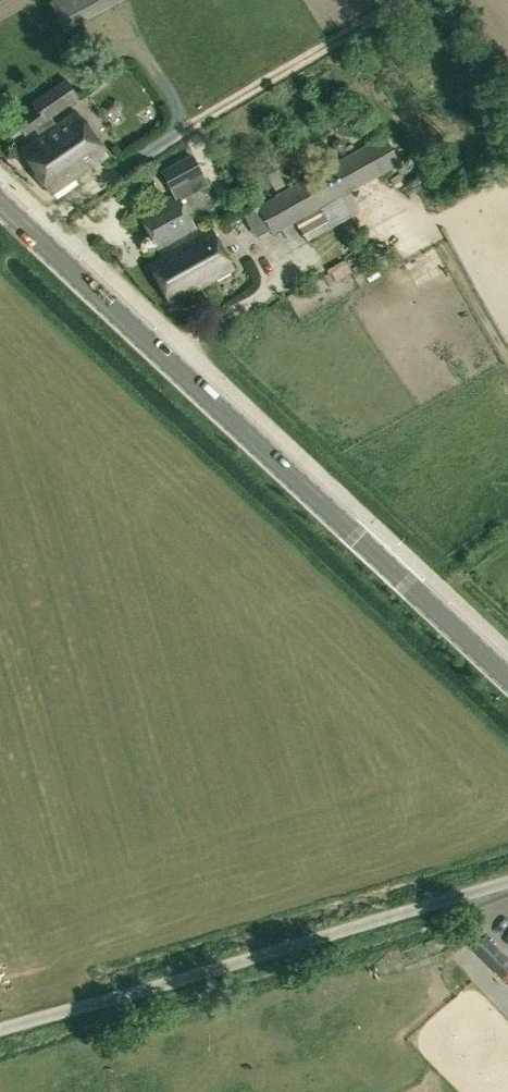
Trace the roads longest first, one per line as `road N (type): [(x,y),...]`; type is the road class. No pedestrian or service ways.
road 1 (secondary): [(507,678),(0,202)]
road 2 (unclassified): [(507,881),(0,1032)]

